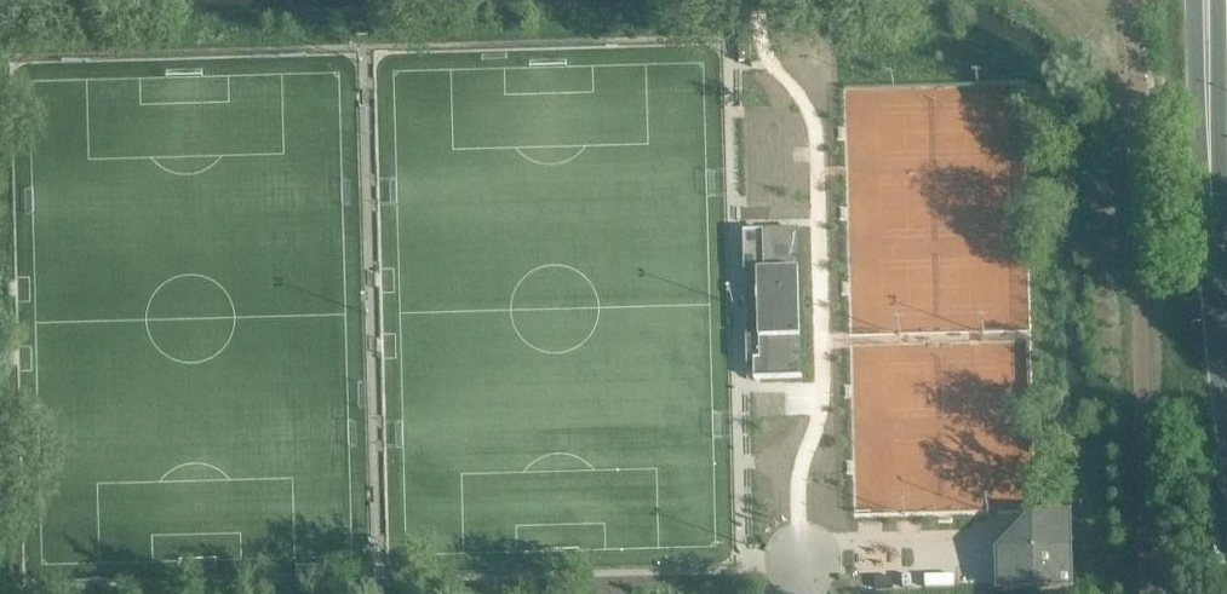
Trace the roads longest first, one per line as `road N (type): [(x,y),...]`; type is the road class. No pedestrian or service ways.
road 1 (motorway): [(1209,145),(1226,380)]
road 2 (motorway): [(1196,0),(1196,79),(1209,145)]
road 3 (motorway): [(1220,0),(1209,145)]

